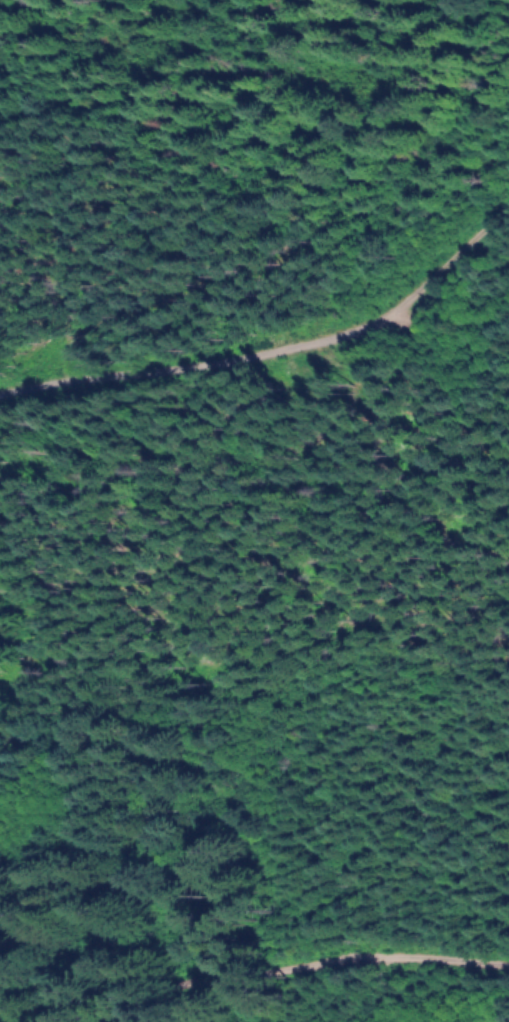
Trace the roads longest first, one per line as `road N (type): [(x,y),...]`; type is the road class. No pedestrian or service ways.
road 1 (track): [(0,393),(248,357),(373,325),(508,203)]
road 2 (residential): [(15,1021),(207,977),(391,955),(508,970)]

